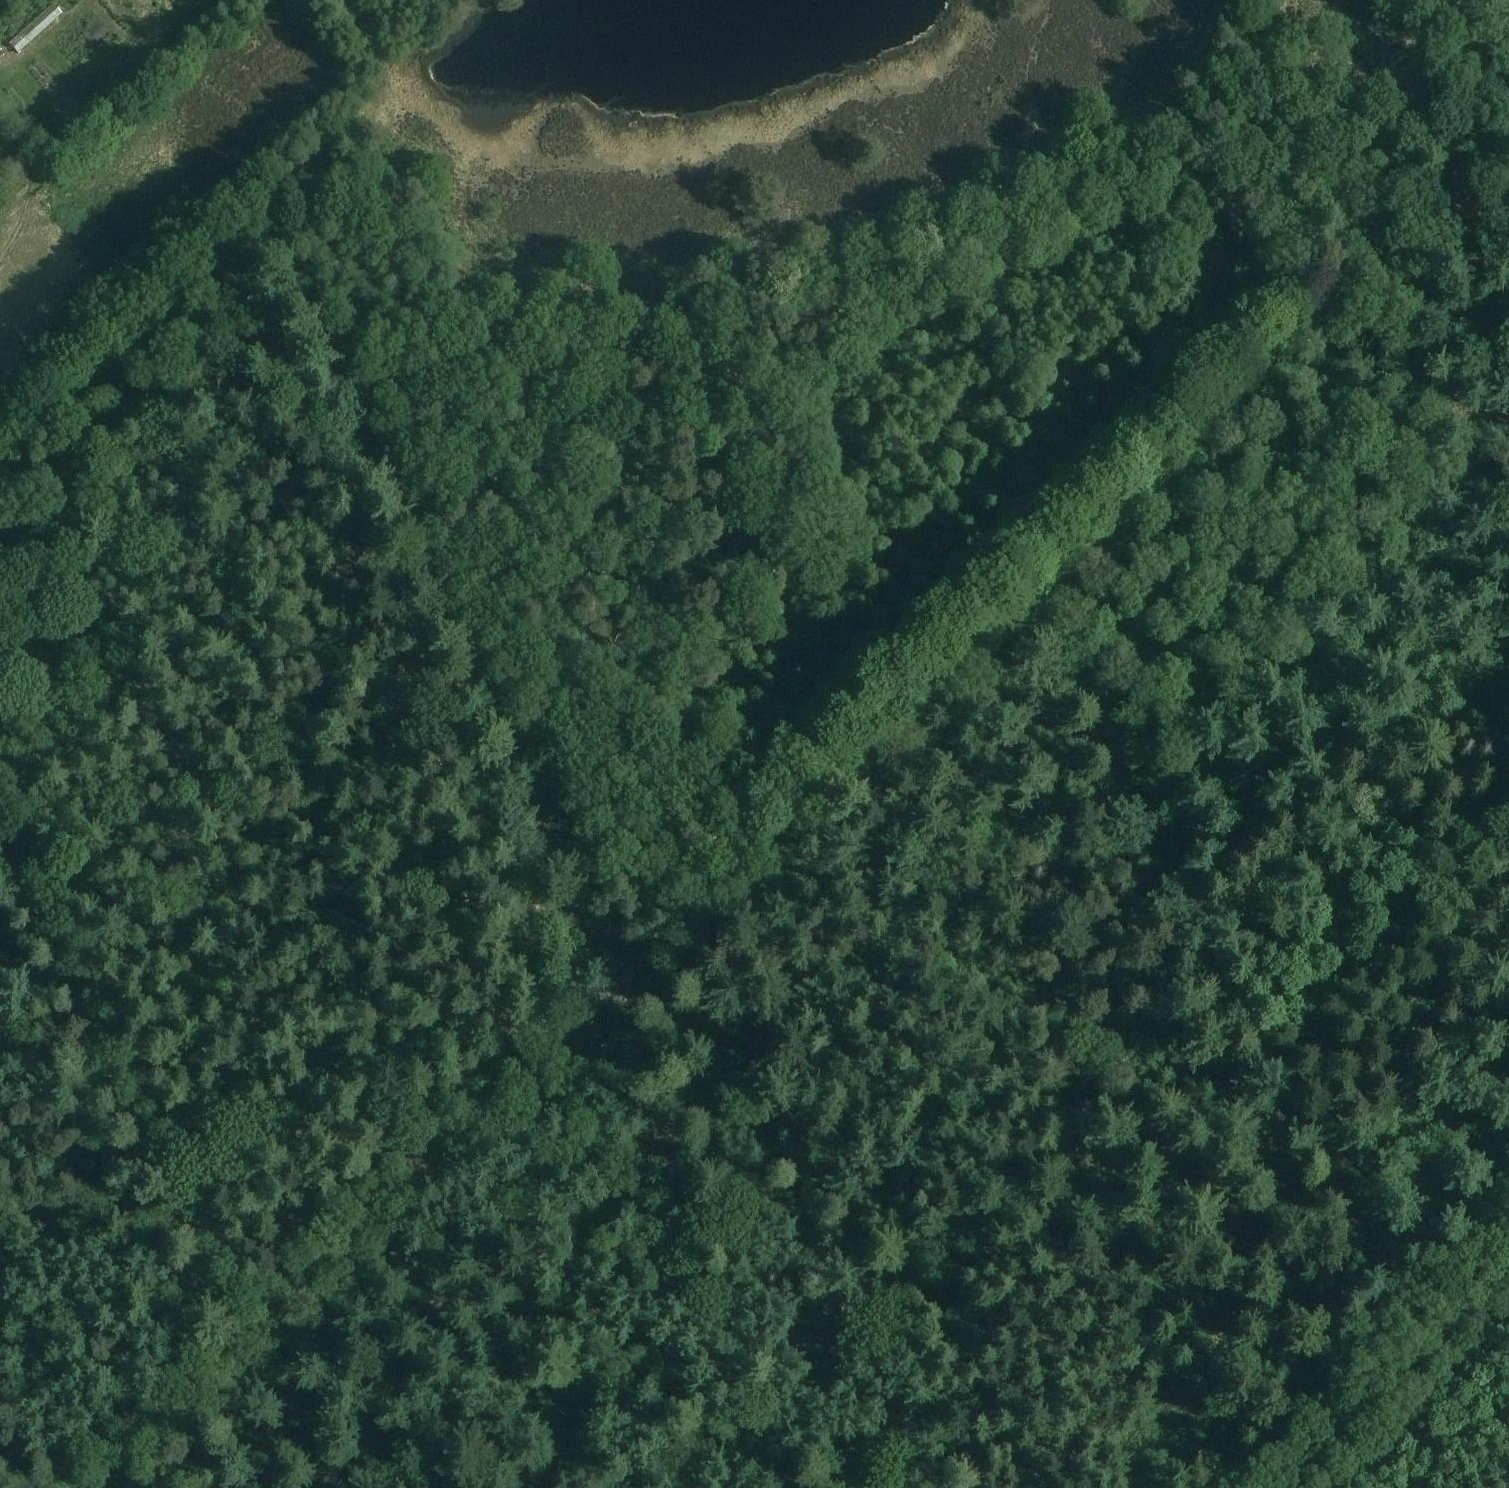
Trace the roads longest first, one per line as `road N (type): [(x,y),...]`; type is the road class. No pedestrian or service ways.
road 1 (track): [(0,458),(217,255),(263,228),(277,241),(473,682)]
road 2 (track): [(80,1487),(610,972)]
road 3 (track): [(1003,604),(1508,131)]
road 4 (track): [(610,972),(1003,604)]
road 5 (track): [(473,682),(610,972)]
road 6 (track): [(1410,1359),(1277,1487)]
road 7 (track): [(1508,1262),(1410,1359)]

